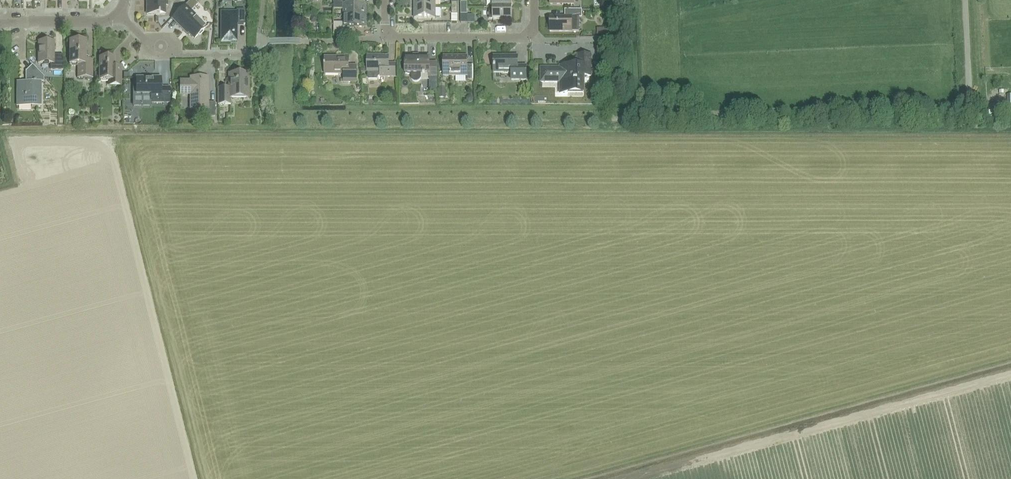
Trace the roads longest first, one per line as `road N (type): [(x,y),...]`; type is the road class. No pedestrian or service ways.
road 1 (residential): [(535,0),(534,25),(524,36),(385,36)]

